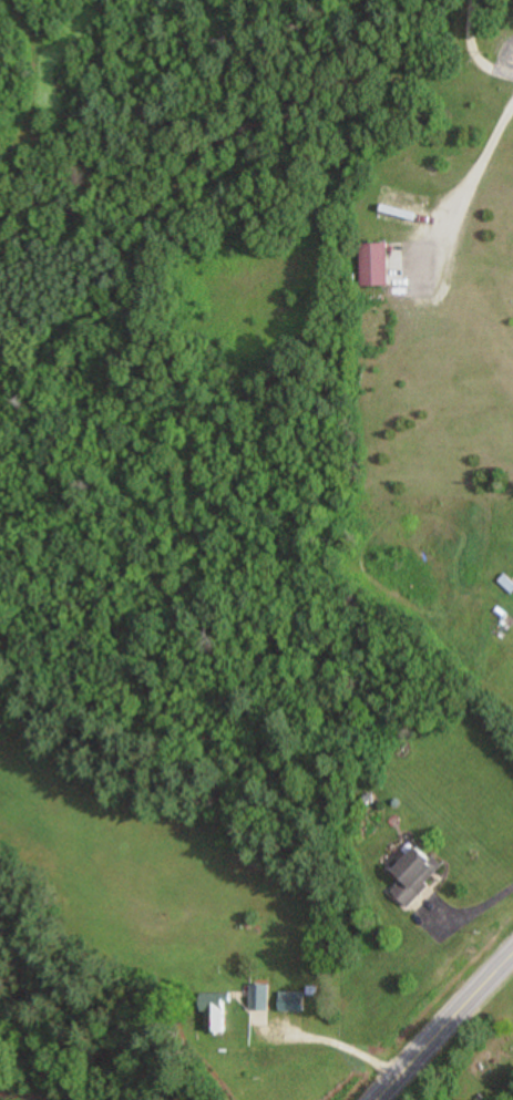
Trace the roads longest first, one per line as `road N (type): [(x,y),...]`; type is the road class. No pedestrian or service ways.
road 1 (primary): [(365,1099),(512,949)]

